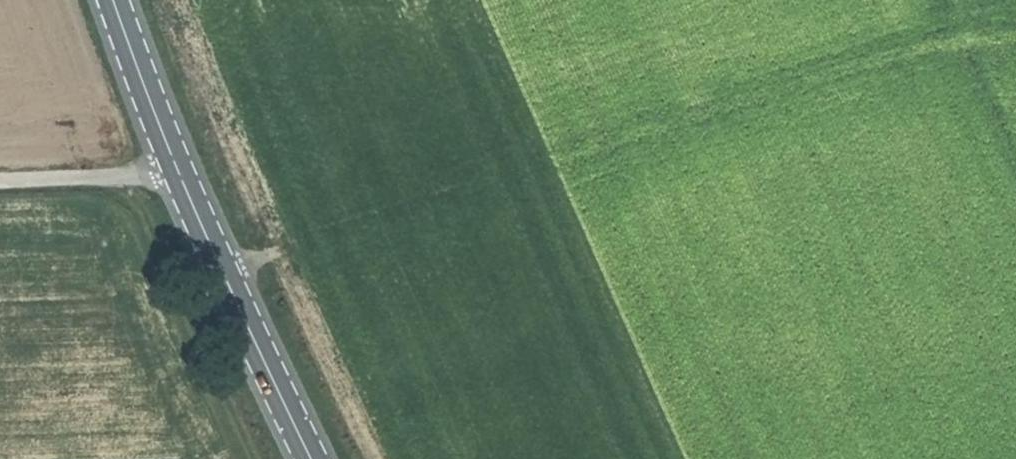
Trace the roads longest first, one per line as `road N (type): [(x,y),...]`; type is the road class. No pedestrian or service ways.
road 1 (track): [(223,271),(971,28),(1015,25)]
road 2 (secondary): [(119,0),(223,271),(315,458)]
road 3 (track): [(0,183),(112,180),(178,164)]

